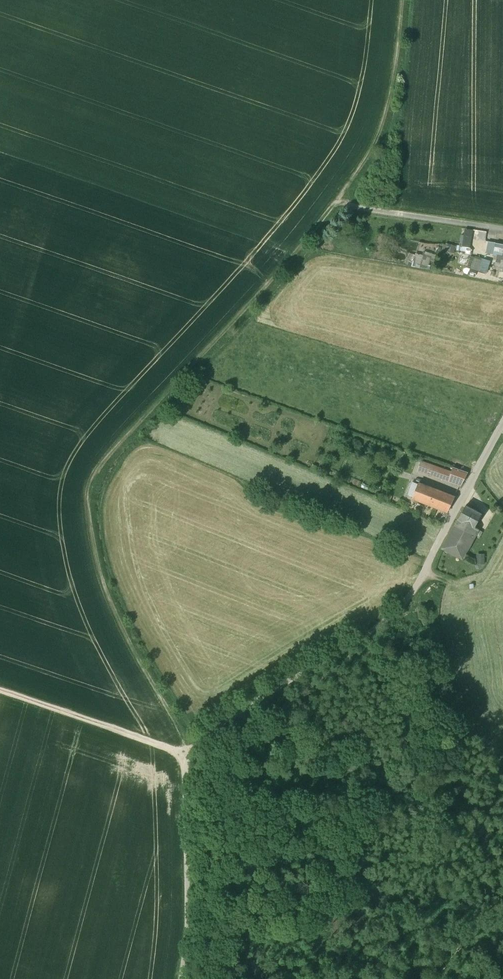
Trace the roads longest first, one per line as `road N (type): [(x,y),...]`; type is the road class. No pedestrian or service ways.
road 1 (track): [(0,691),(190,755),(101,581),(86,482),(333,200)]
road 2 (unclassified): [(181,978),(190,755),(229,719),(407,601),(502,420)]
road 3 (track): [(502,229),(333,200)]

